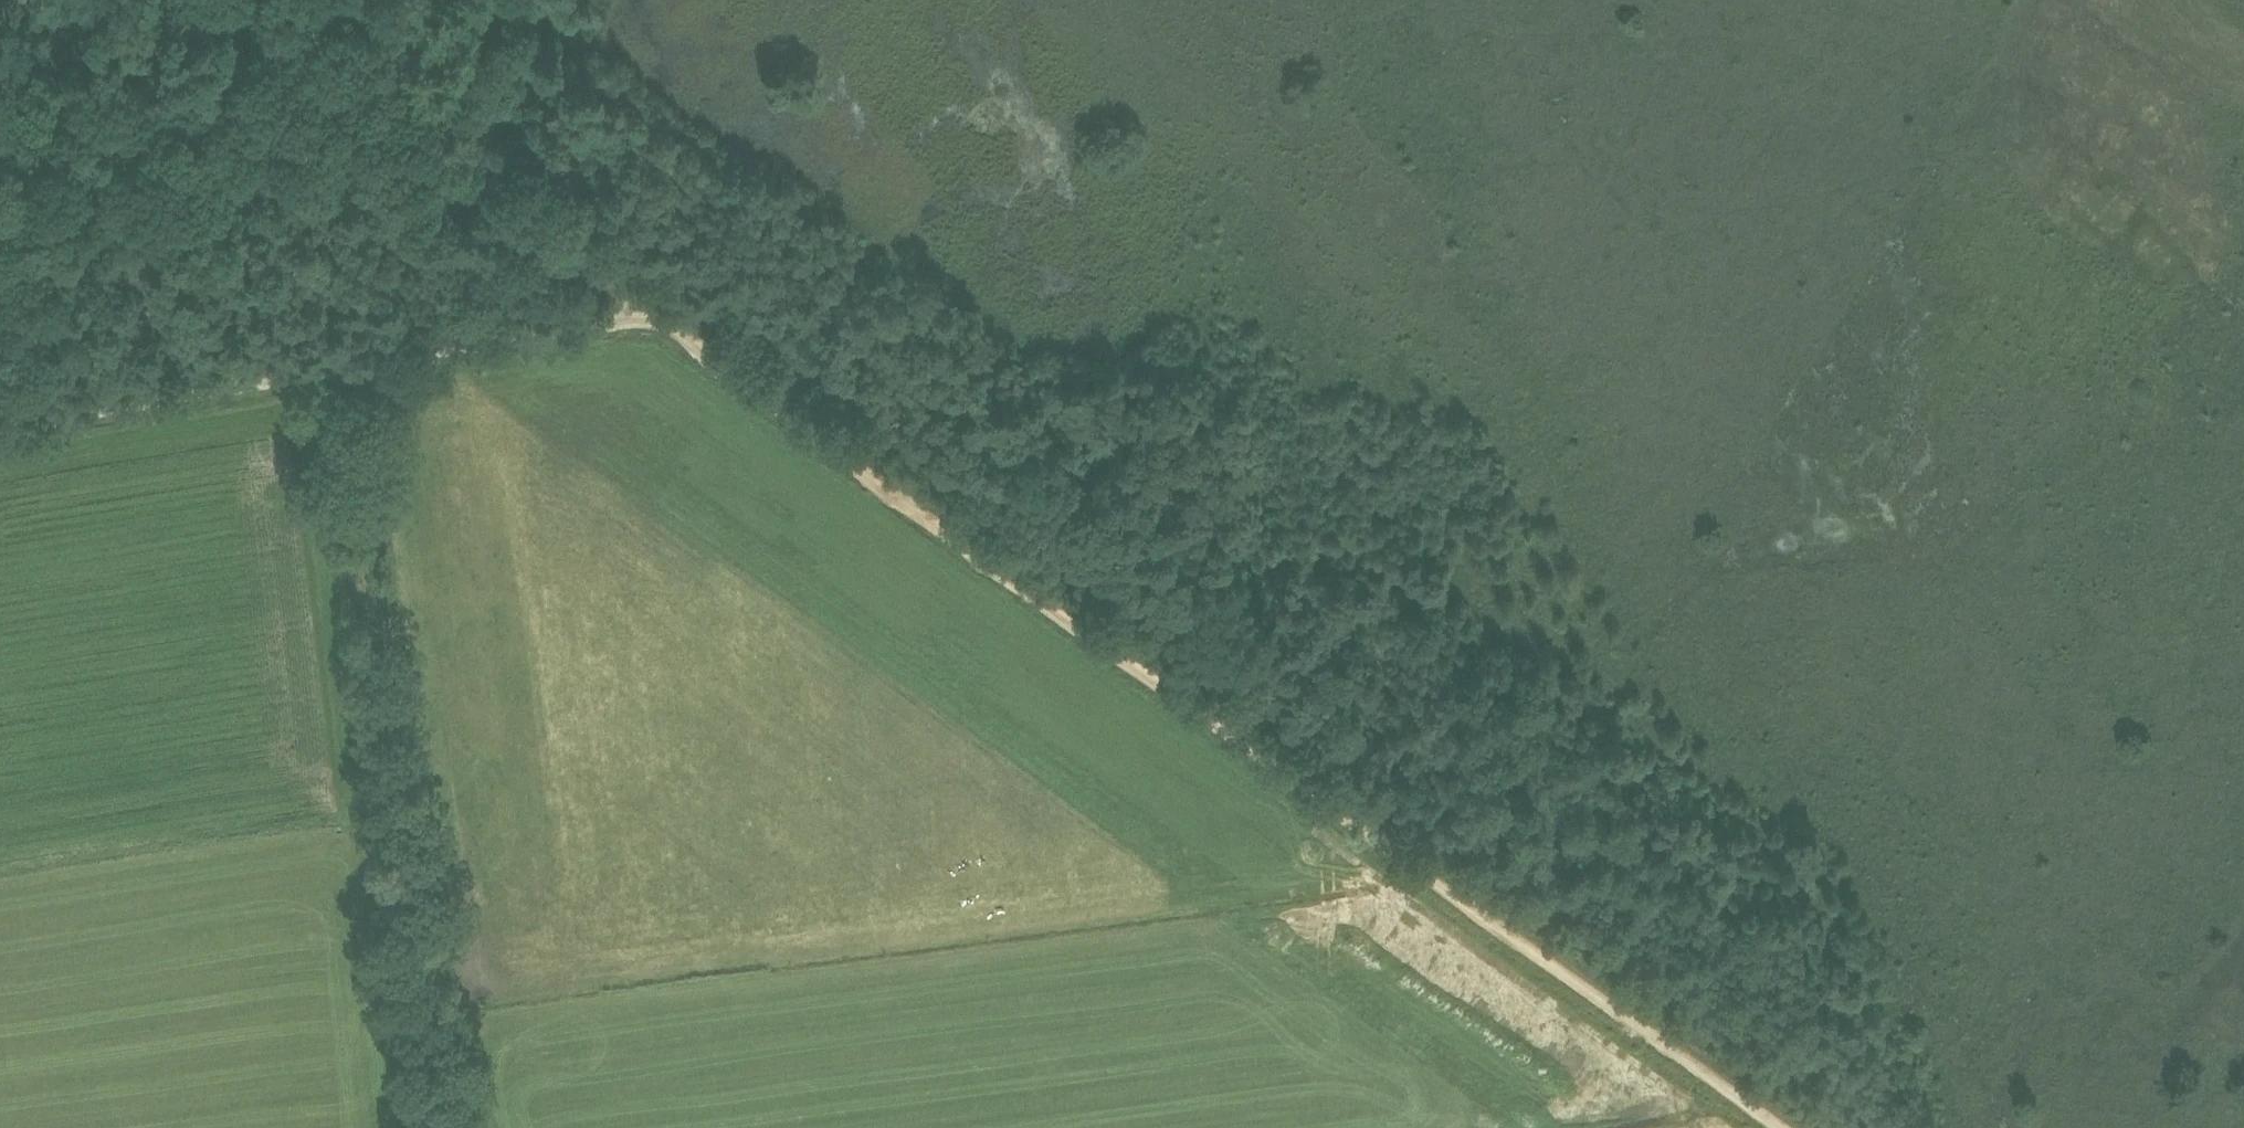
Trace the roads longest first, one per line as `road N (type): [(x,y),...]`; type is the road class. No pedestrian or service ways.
road 1 (track): [(668,324),(1779,1127)]
road 2 (track): [(668,324),(0,431)]
road 3 (track): [(668,324),(225,0)]
road 4 (track): [(427,143),(510,0)]

